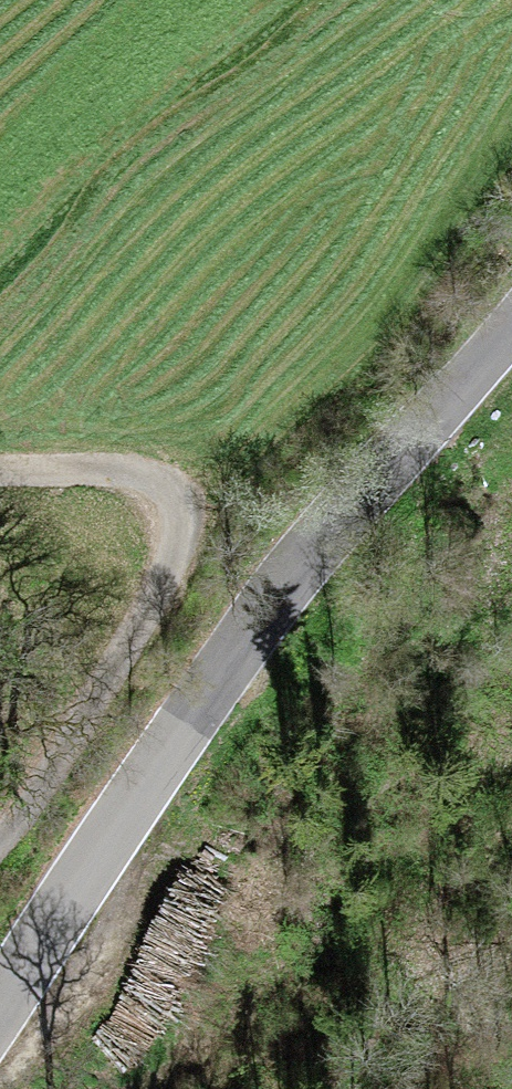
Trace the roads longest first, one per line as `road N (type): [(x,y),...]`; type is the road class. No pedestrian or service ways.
road 1 (unclassified): [(511,329),(257,616),(0,1013)]
road 2 (track): [(0,472),(140,474),(179,495),(177,533),(101,694),(0,843)]

